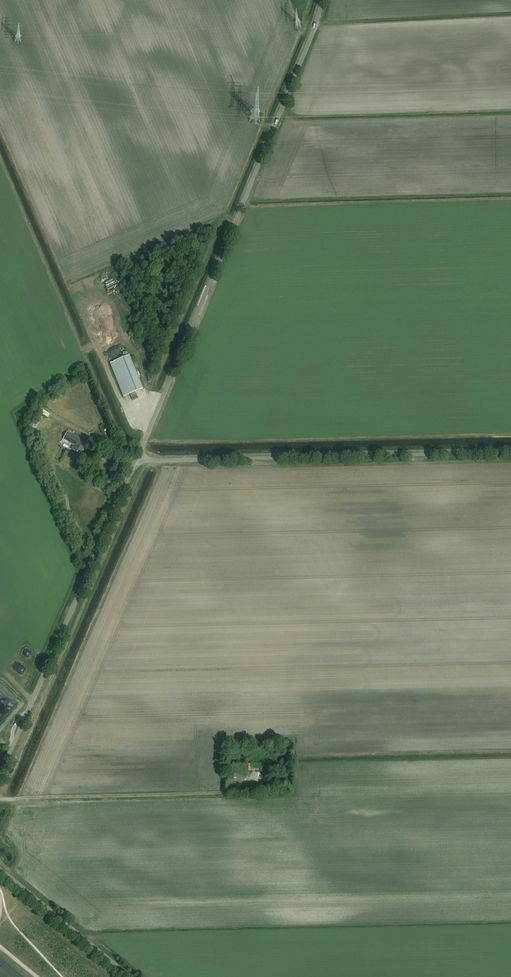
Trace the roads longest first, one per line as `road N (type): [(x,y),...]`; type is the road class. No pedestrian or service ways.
road 1 (unclassified): [(137,457),(322,0)]
road 2 (unclassified): [(510,453),(137,457)]
road 3 (unclassified): [(0,775),(137,457)]
road 4 (track): [(0,799),(226,792)]
road 5 (tertiary): [(127,976),(0,870)]

